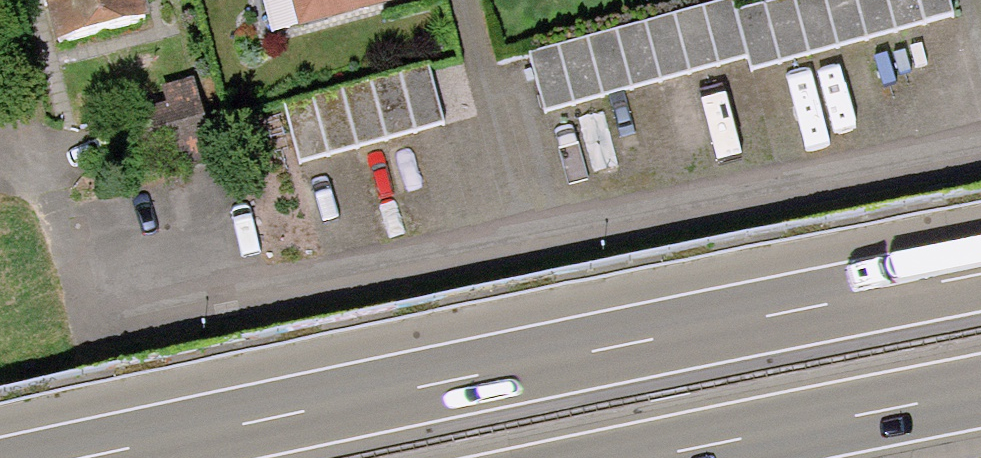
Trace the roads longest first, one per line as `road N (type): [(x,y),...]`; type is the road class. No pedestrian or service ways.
road 1 (unclassified): [(35,145),(101,329),(980,156)]
road 2 (motorway): [(980,274),(83,457)]
road 3 (motorway): [(646,457),(980,392)]

